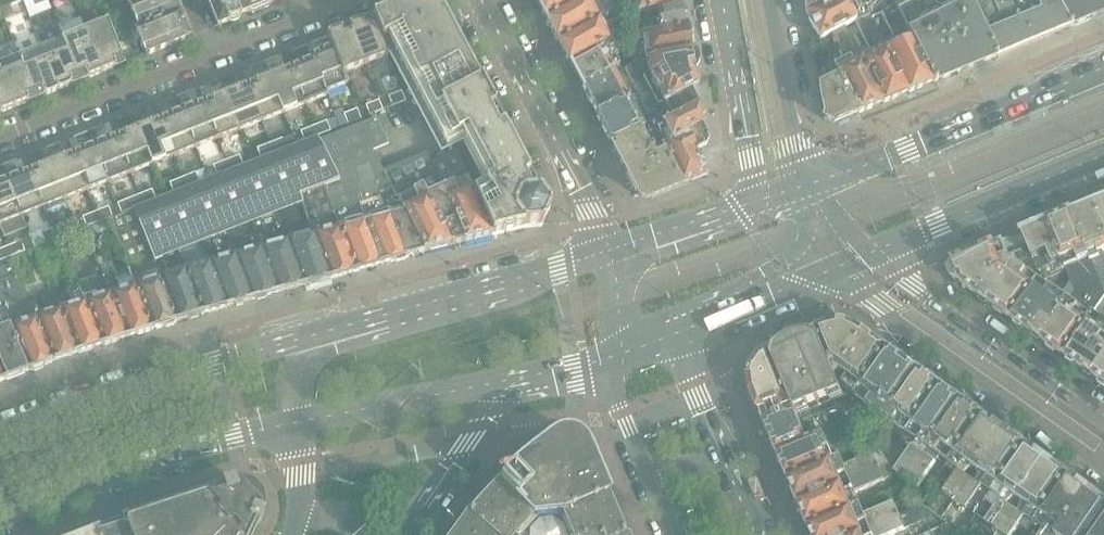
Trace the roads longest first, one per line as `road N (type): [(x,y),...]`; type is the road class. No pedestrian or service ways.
road 1 (secondary): [(323,331),(0,434)]
road 2 (residential): [(839,262),(864,291),(1103,459)]
road 3 (secondary): [(1103,65),(814,184)]
road 4 (secondary): [(0,511),(96,473),(297,422)]
road 5 (secondary): [(611,251),(323,331)]
road 6 (residential): [(1103,424),(866,251)]
road 7 (tertiary): [(481,0),(611,251)]
road 8 (secondary): [(866,251),(1103,155)]
road 9 (residential): [(0,138),(216,57)]
road 10 (secondary): [(297,422),(507,381)]
road 11 (residential): [(717,0),(750,174),(747,202)]
road 12 (tertiary): [(814,184),(769,0)]
road 13 (tertiary): [(399,534),(507,381)]
road 14 (tertiary): [(714,316),(789,256),(814,184)]
road 15 (tertiary): [(619,355),(622,413),(663,510)]
road 16 (tertiary): [(739,474),(692,384),(690,326)]
road 17 (residential): [(216,57),(351,0)]
road 18 (secondary): [(747,202),(611,251)]
road 19 (secondary): [(714,316),(839,262)]

